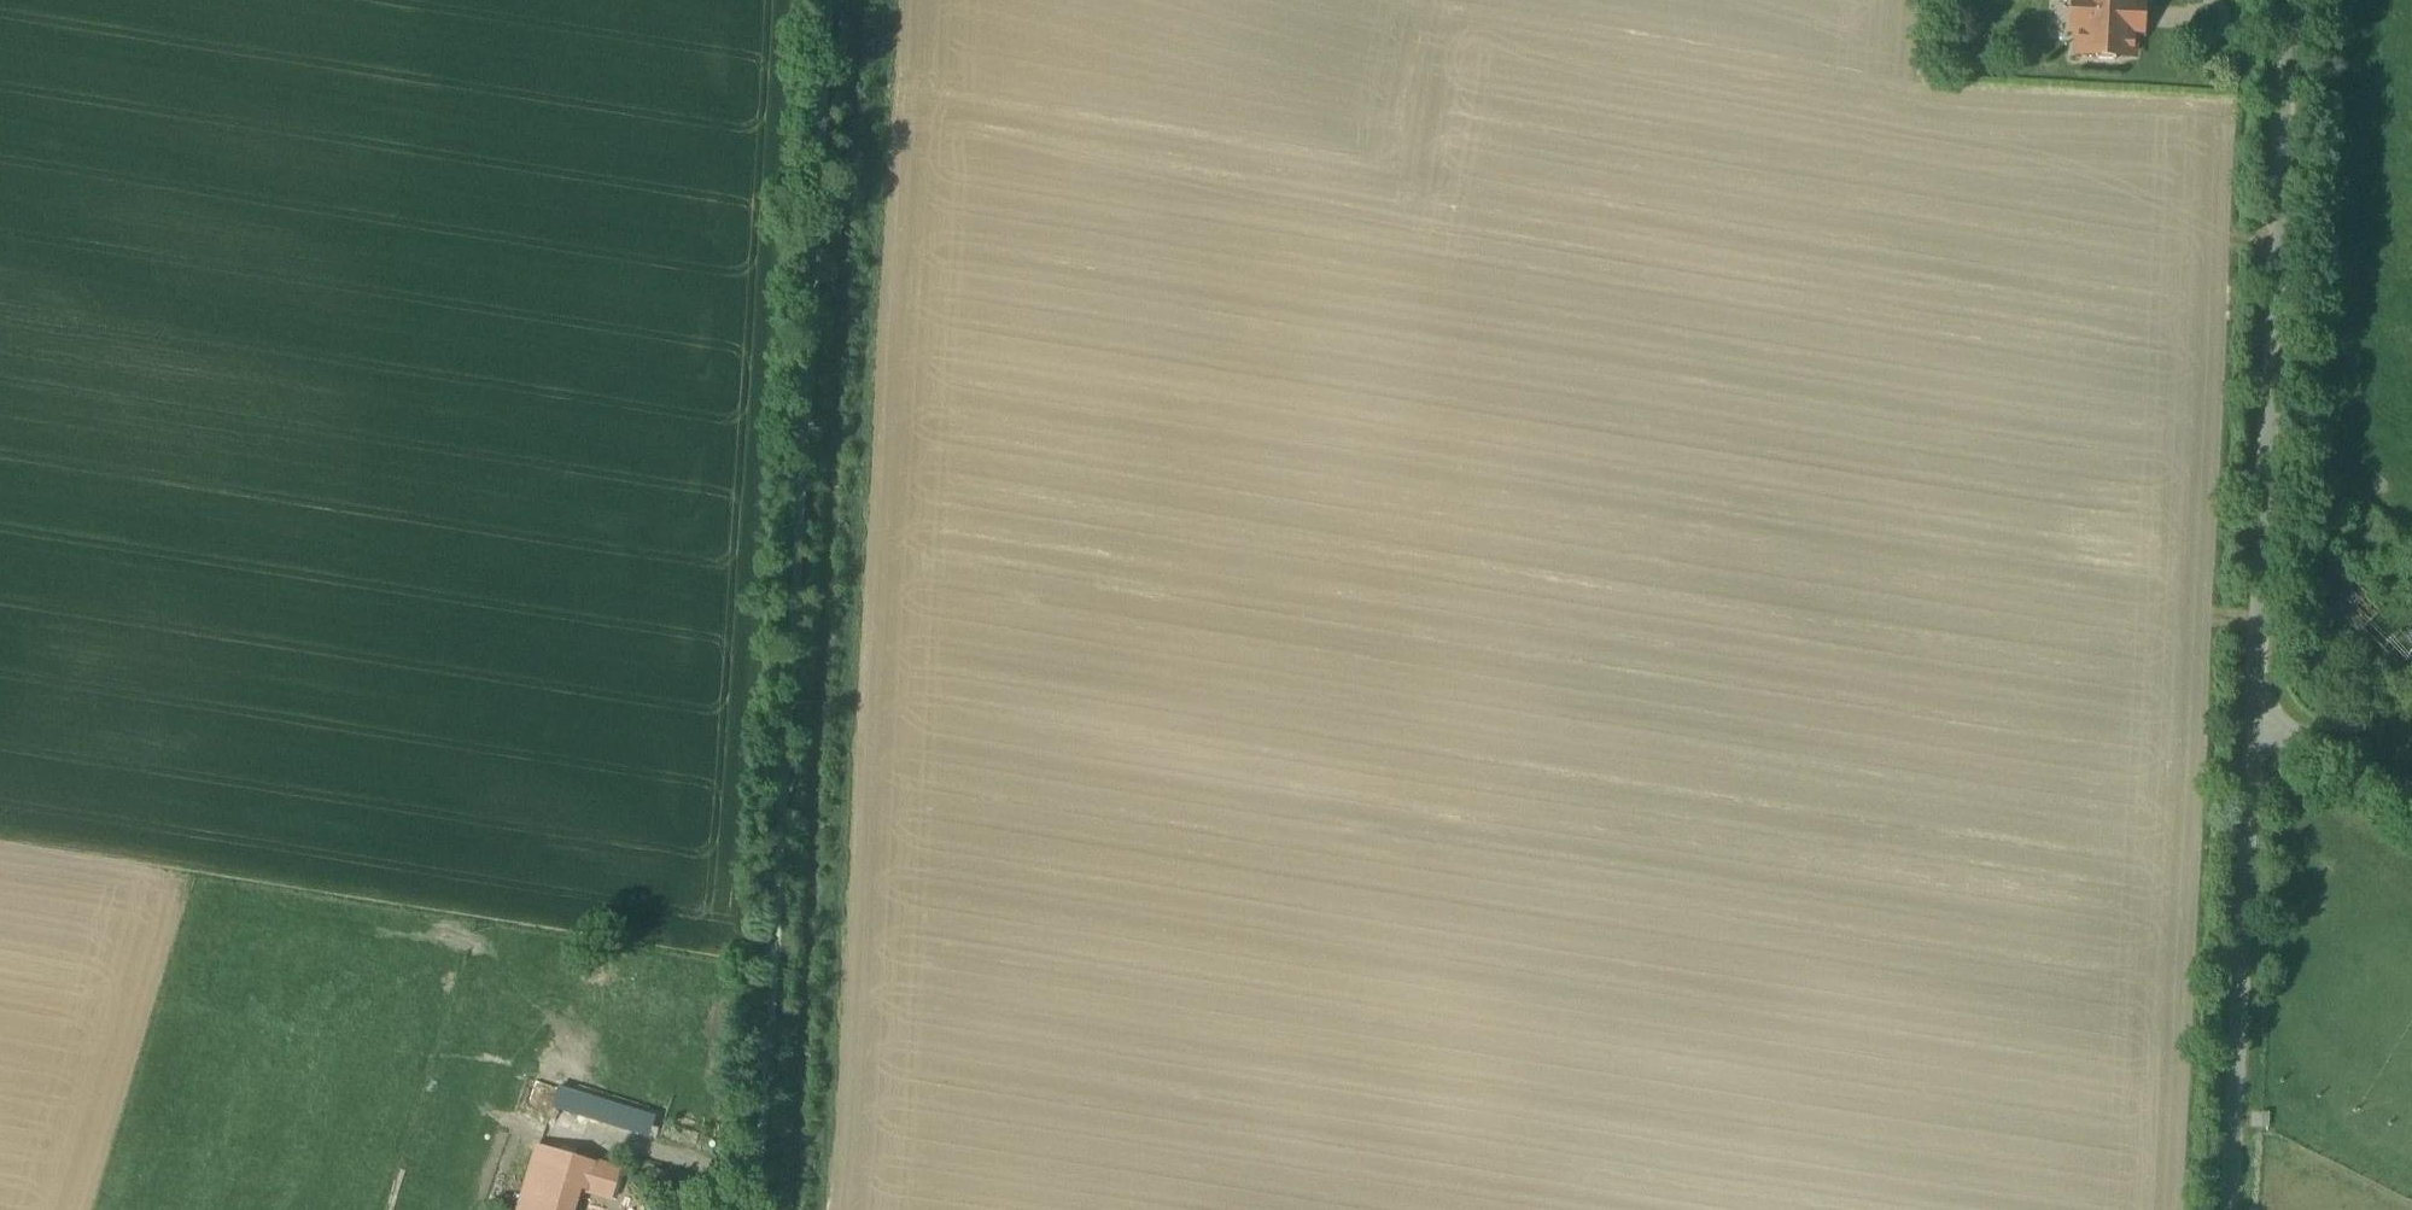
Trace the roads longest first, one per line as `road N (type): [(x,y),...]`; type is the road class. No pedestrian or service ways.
road 1 (track): [(831,0),(755,1209)]
road 2 (unclassified): [(2229,1209),(2290,0)]

